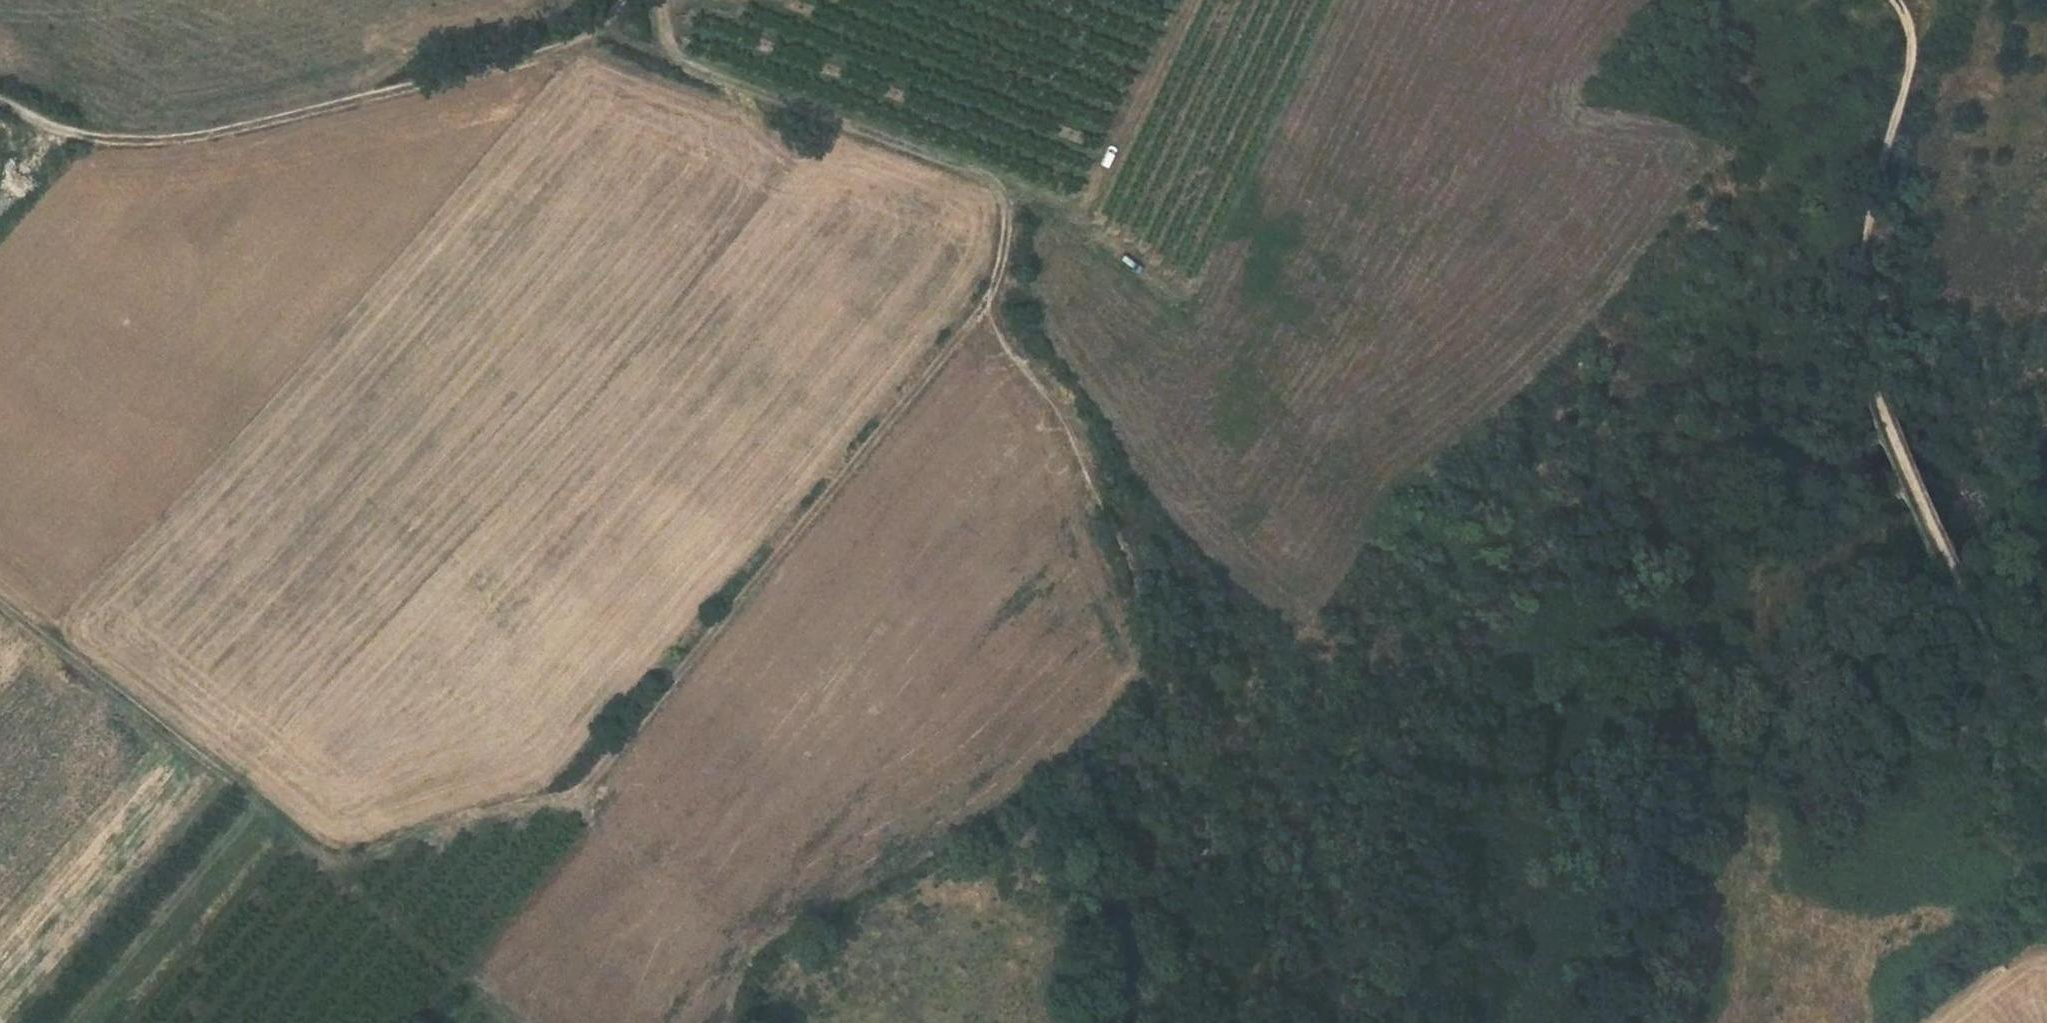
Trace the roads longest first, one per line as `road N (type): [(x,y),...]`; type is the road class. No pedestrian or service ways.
road 1 (track): [(621,0),(564,43),(487,70),(214,135),(135,142),(84,134),(41,124),(0,99)]
road 2 (track): [(2046,726),(1981,628),(1877,406)]
road 3 (track): [(1877,406),(1865,322),(1867,218),(1913,56)]

